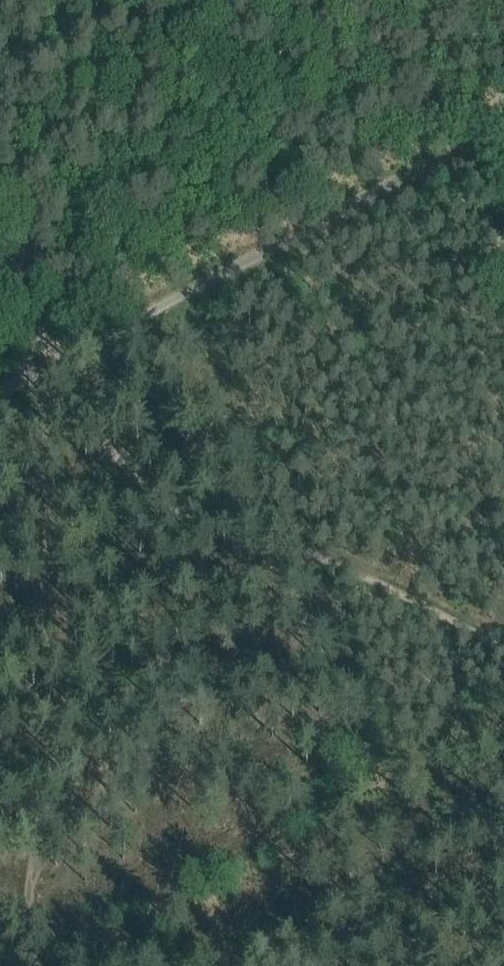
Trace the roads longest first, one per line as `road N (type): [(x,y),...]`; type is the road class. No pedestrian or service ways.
road 1 (track): [(3,965),(43,634),(23,469),(24,408),(43,363)]
road 2 (track): [(503,121),(73,347)]

